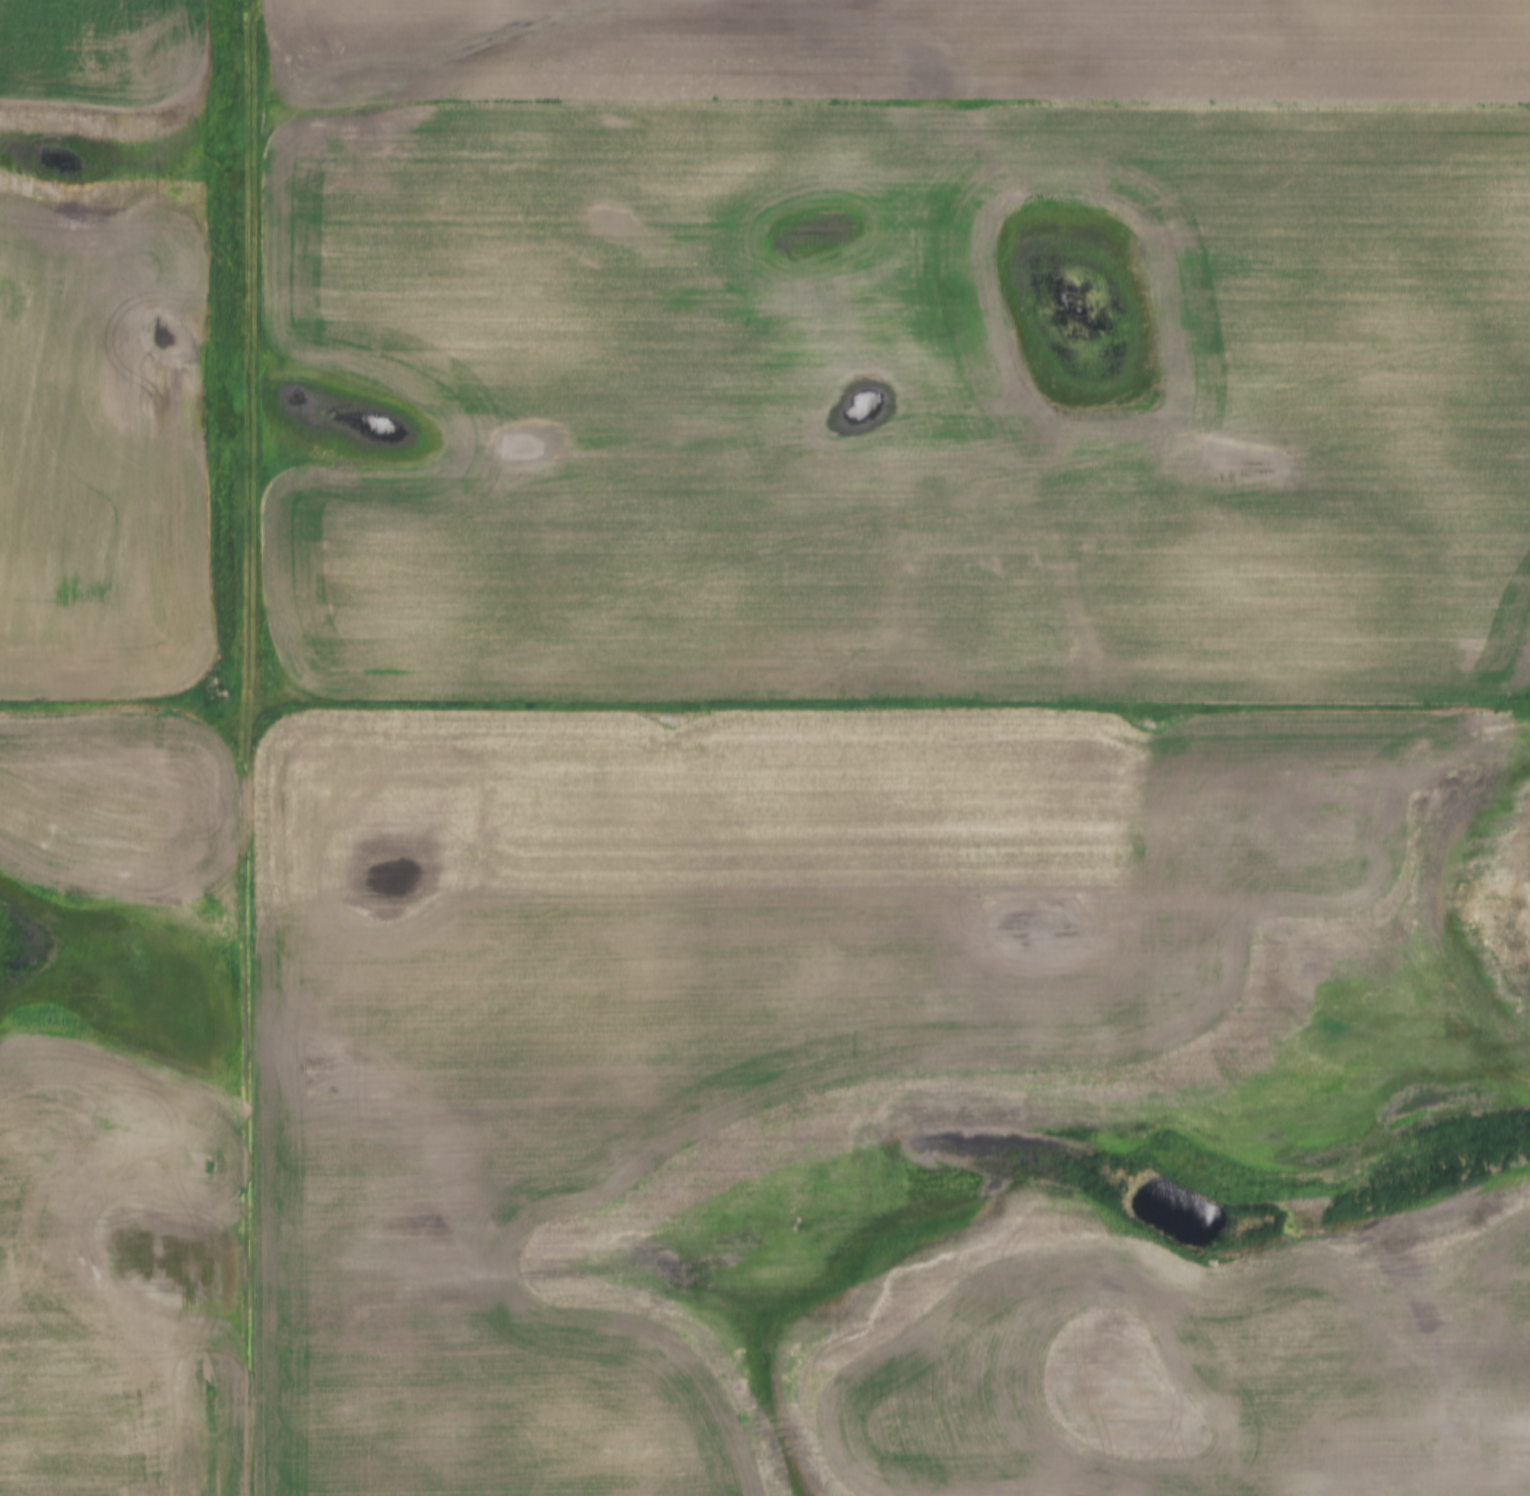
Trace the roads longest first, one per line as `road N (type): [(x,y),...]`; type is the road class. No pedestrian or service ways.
road 1 (track): [(1529,710),(788,699),(522,713),(0,712)]
road 2 (track): [(260,1495),(257,868),(246,712),(254,0)]

